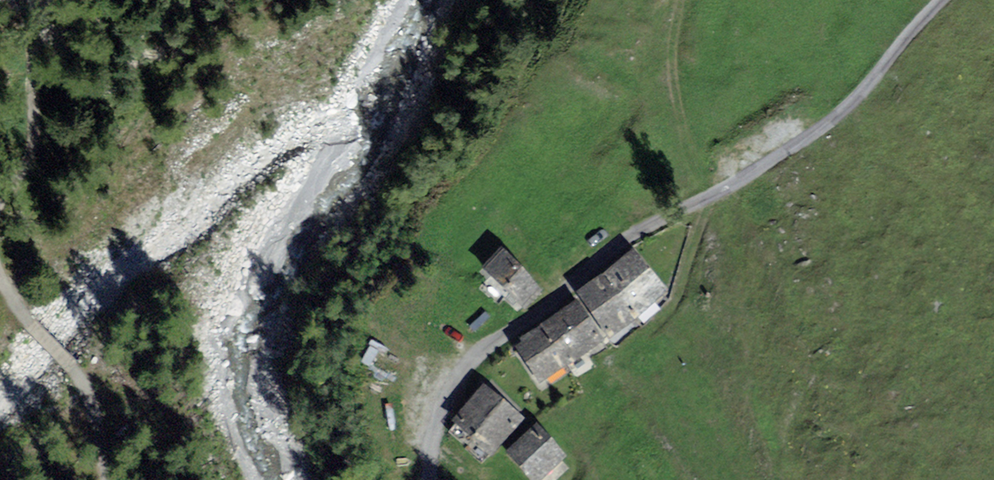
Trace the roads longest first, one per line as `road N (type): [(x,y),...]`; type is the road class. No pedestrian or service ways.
road 1 (unclassified): [(946,0),(861,92),(780,159),(632,241),(480,351),(434,422),(434,479)]
road 2 (track): [(105,479),(103,425),(86,388),(0,276)]
road 3 (track): [(0,210),(28,165),(33,130),(28,0)]

